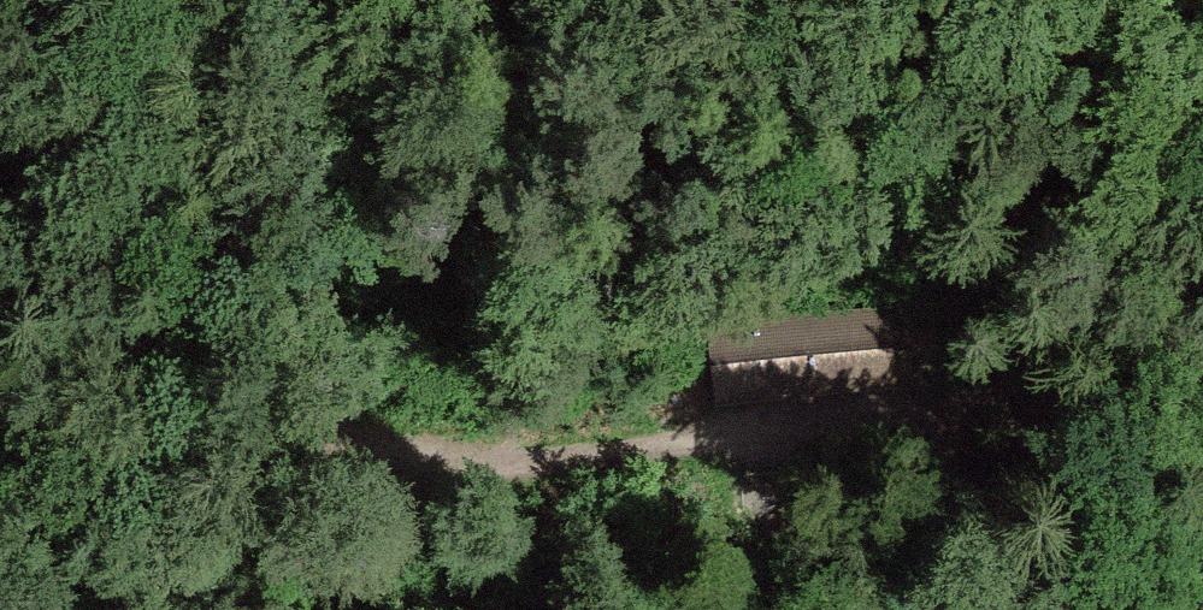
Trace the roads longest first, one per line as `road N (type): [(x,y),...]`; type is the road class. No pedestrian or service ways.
road 1 (track): [(774,490),(452,489),(122,366)]
road 2 (track): [(774,490),(1202,404)]
road 3 (track): [(122,366),(0,227)]

